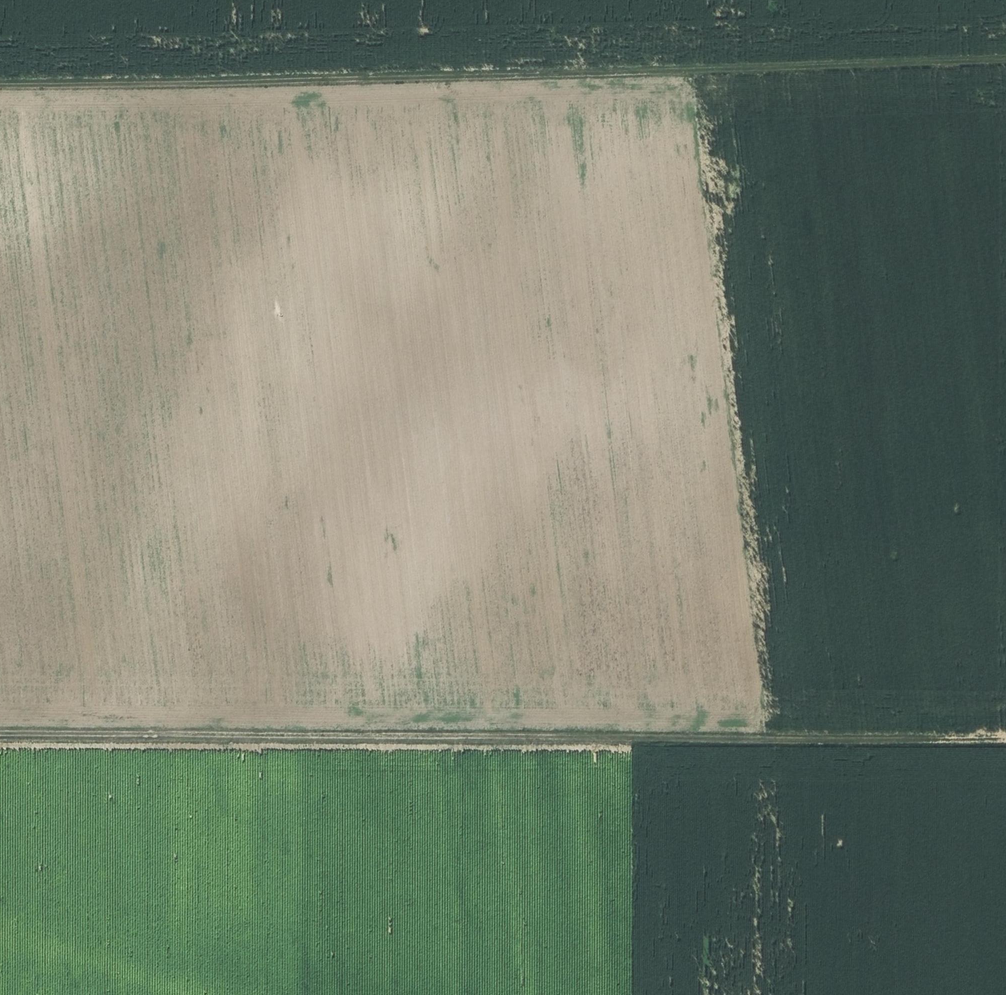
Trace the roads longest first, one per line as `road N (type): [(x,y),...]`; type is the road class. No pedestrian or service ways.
road 1 (track): [(1005,57),(0,80)]
road 2 (track): [(0,730),(1005,736)]

